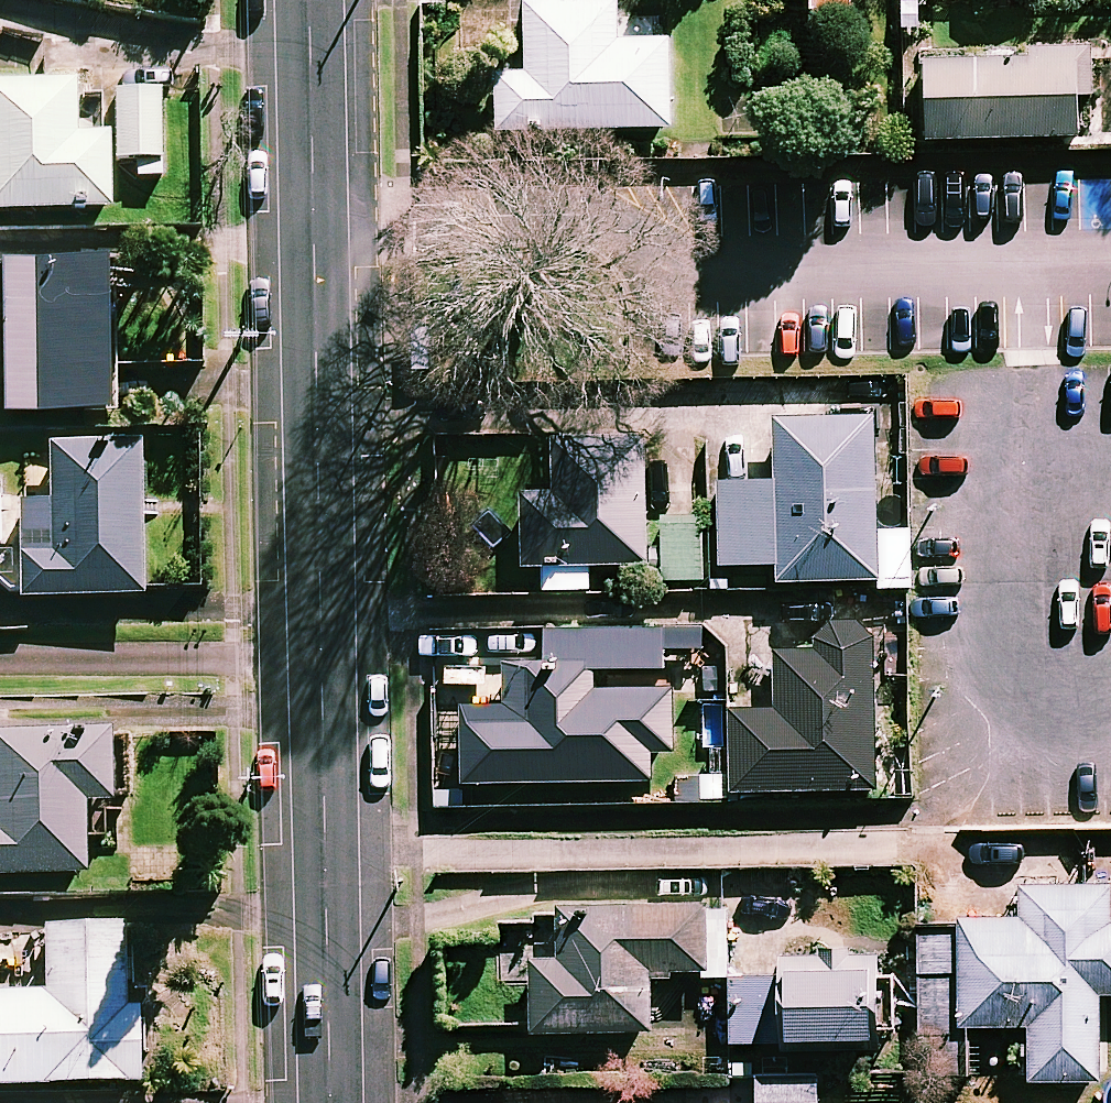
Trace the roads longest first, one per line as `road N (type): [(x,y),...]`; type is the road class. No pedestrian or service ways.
road 1 (tertiary): [(309,0),(321,657)]
road 2 (tertiary): [(321,657),(330,1102)]
road 3 (residential): [(321,657),(0,658)]

